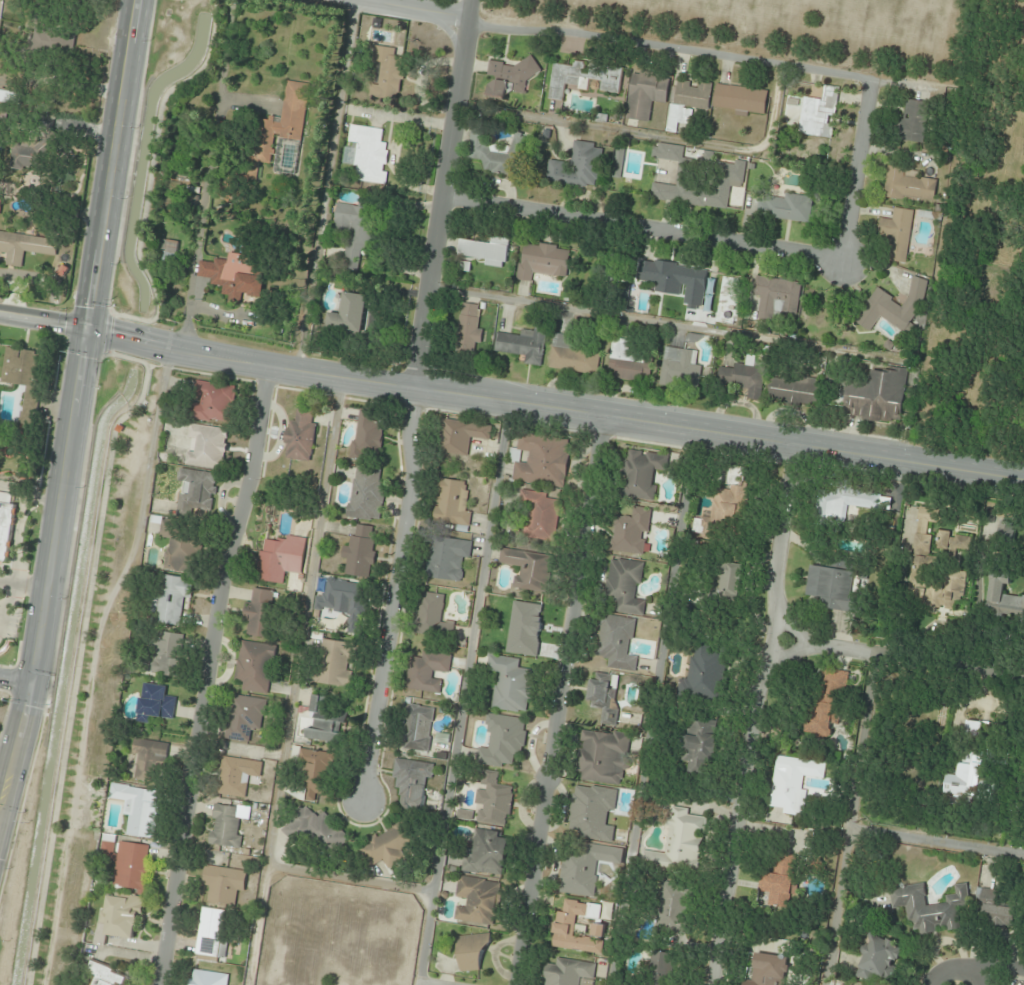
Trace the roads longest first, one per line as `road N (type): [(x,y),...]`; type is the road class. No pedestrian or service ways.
road 1 (secondary): [(138,0),(33,680),(0,807)]
road 2 (residential): [(475,0),(415,388),(416,472),(368,804)]
road 3 (residential): [(271,366),(223,585),(160,984)]
road 4 (tertiary): [(415,388),(1023,482)]
road 5 (residential): [(607,419),(516,984)]
road 6 (residential): [(790,446),(773,587),(782,642),(763,688),(712,984)]
road 7 (residential): [(352,0),(456,16),(480,30),(706,51),(871,81)]
road 8 (tertiary): [(415,388),(0,317)]
road 9 (residential): [(447,196),(845,259)]
road 10 (residential): [(782,642),(1023,671)]
road 11 (residential): [(871,81),(845,259)]
road 12 (residential): [(871,81),(1023,103)]

